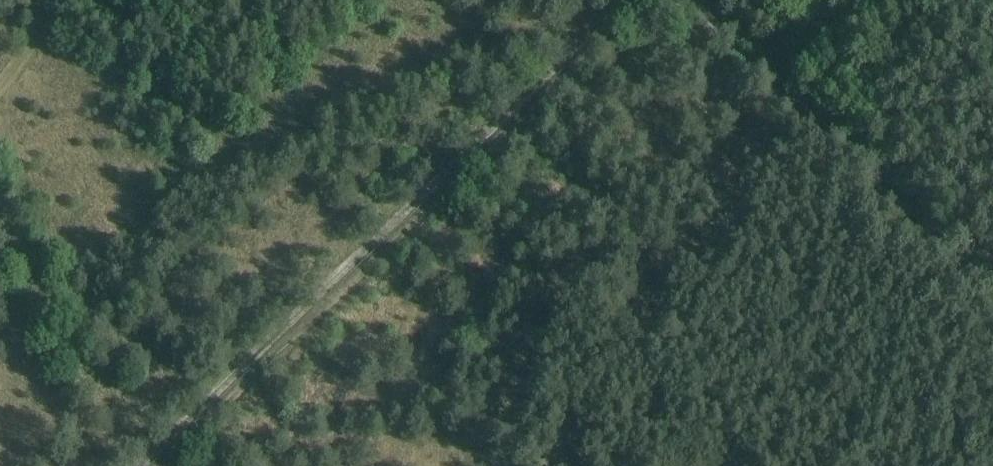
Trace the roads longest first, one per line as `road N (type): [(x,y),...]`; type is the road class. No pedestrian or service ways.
road 1 (track): [(164,465),(663,0)]
road 2 (track): [(621,0),(137,465)]

